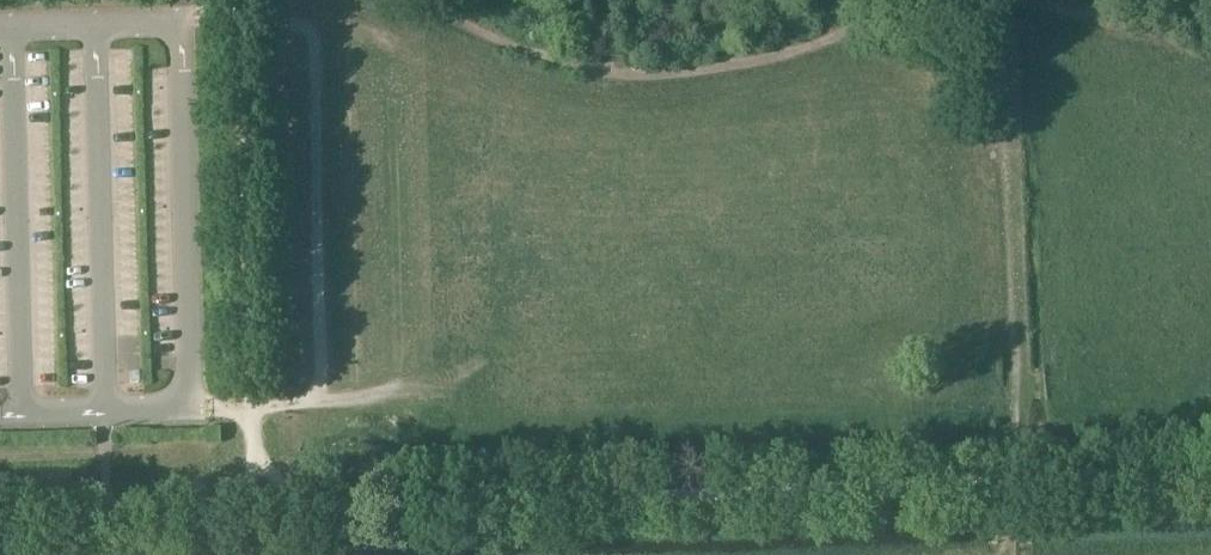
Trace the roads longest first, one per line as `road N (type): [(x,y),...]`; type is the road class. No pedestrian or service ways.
road 1 (track): [(427,502),(1023,482)]
road 2 (track): [(180,26),(289,17),(317,26),(321,388),(300,403),(252,410)]
road 3 (track): [(255,508),(242,0)]
road 4 (track): [(1023,482),(1210,475)]
road 5 (track): [(255,508),(427,502)]
road 6 (track): [(106,511),(255,508)]

